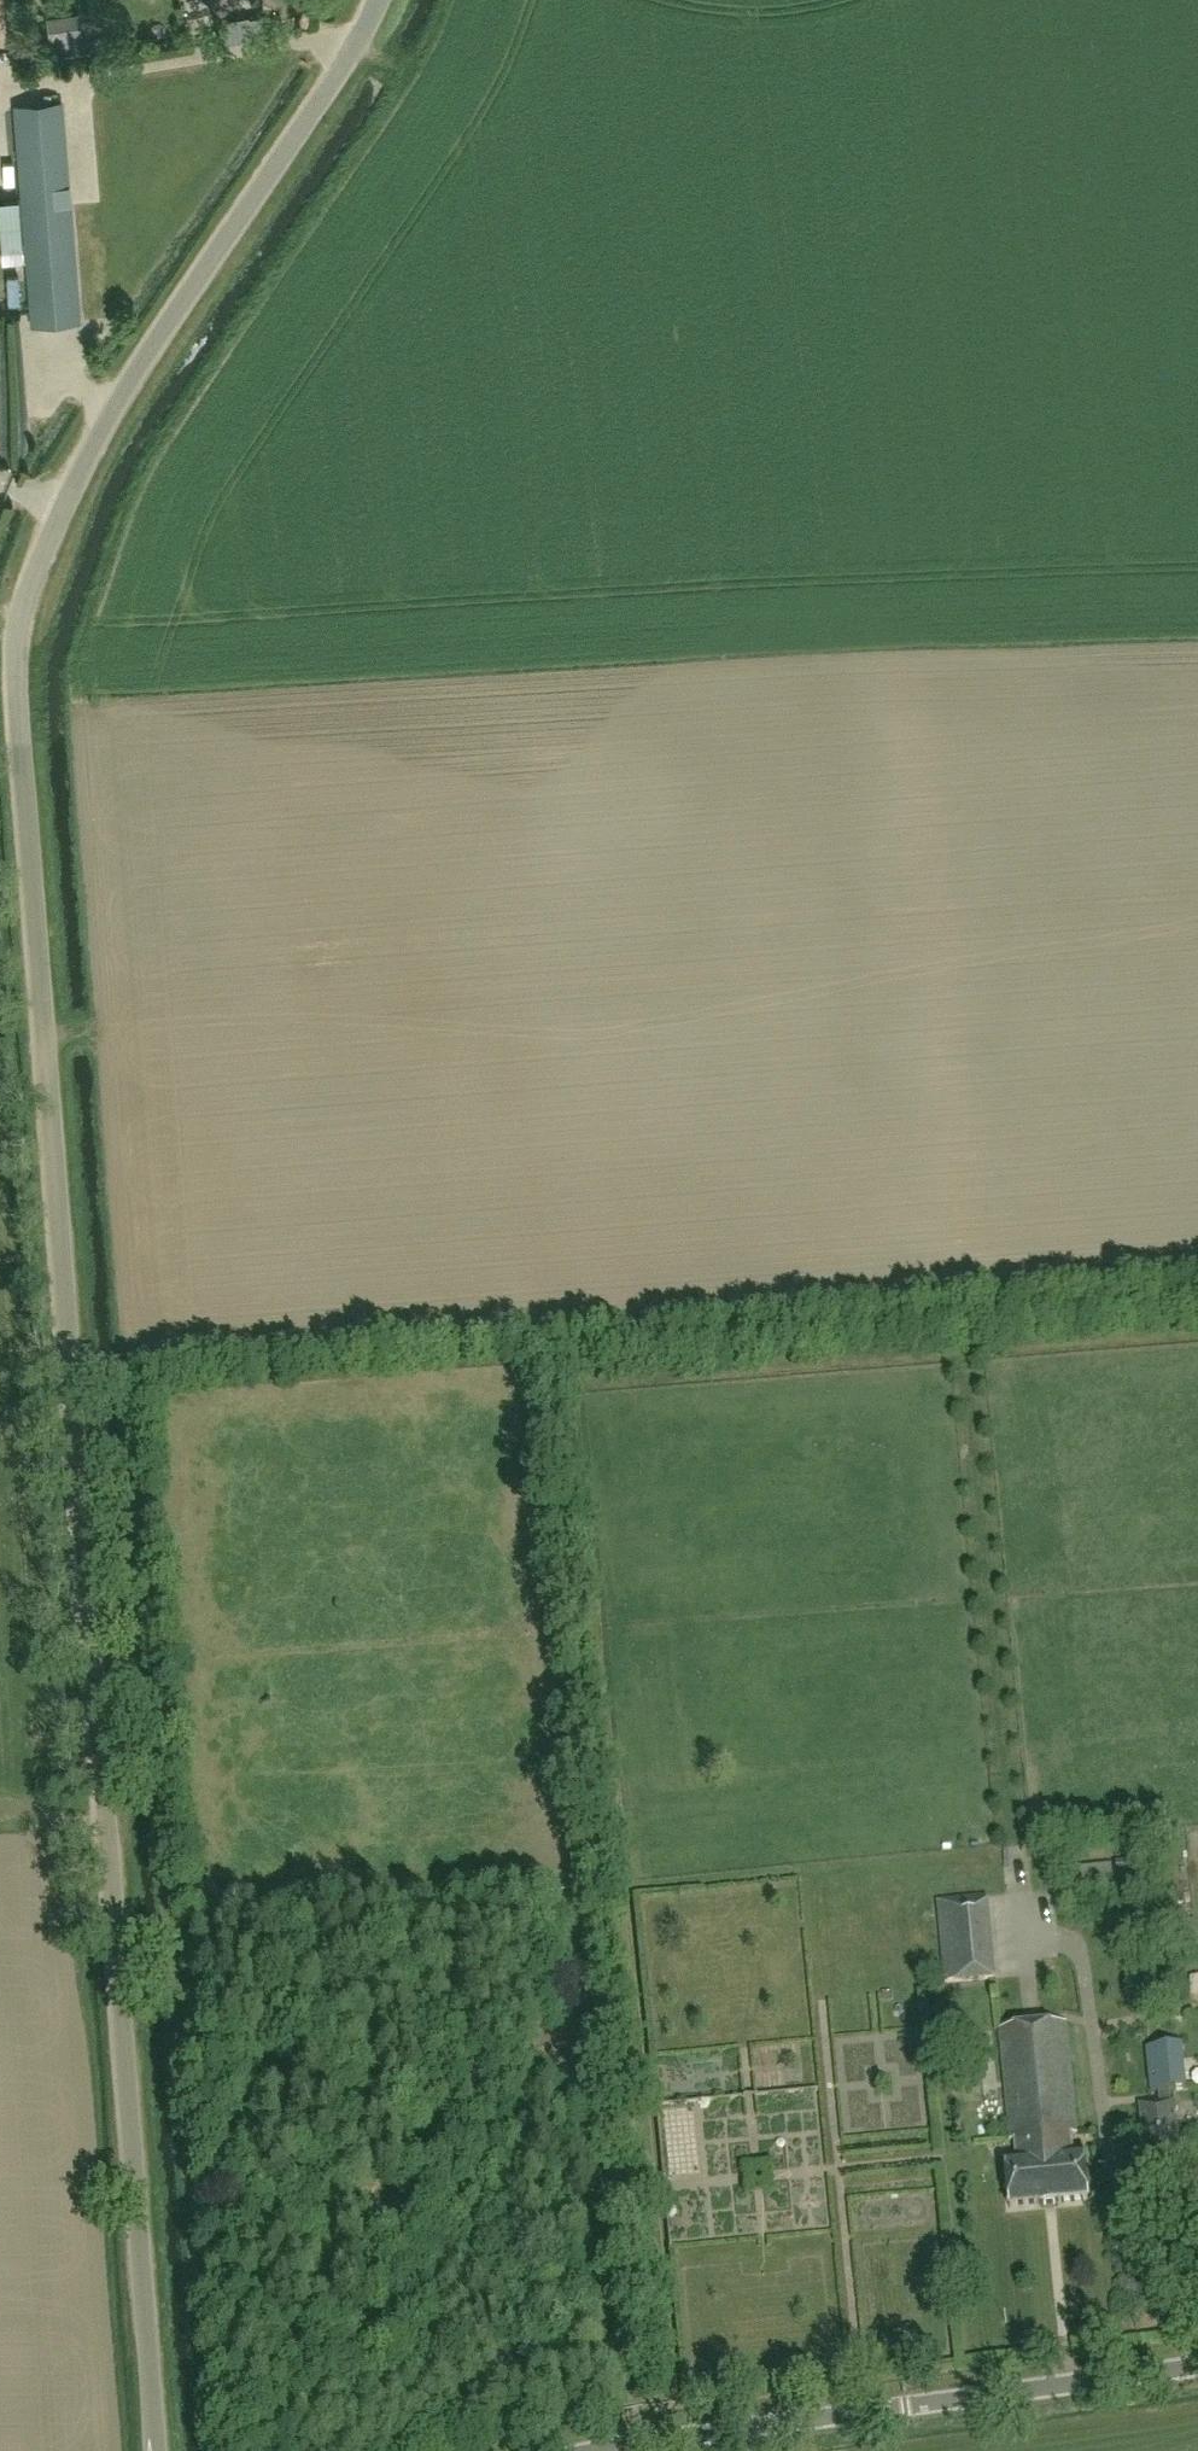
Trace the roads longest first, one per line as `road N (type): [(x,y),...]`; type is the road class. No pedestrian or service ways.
road 1 (unclassified): [(157,2450),(18,632),(112,411),(378,0)]
road 2 (unclassified): [(617,2450),(1197,2367)]

